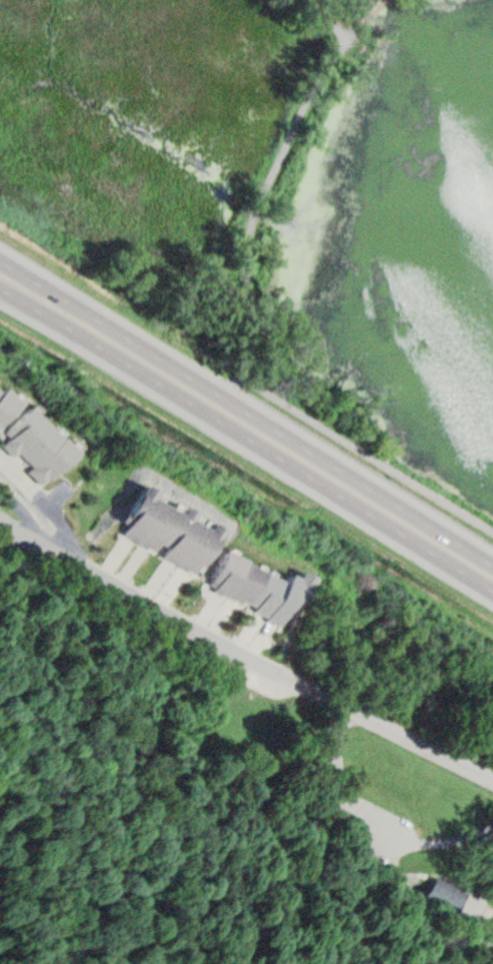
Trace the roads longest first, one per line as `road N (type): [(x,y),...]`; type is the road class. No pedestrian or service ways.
road 1 (trunk): [(492,565),(0,259)]
road 2 (trunk): [(0,286),(492,590)]
road 3 (residential): [(492,784),(238,652),(0,515)]

